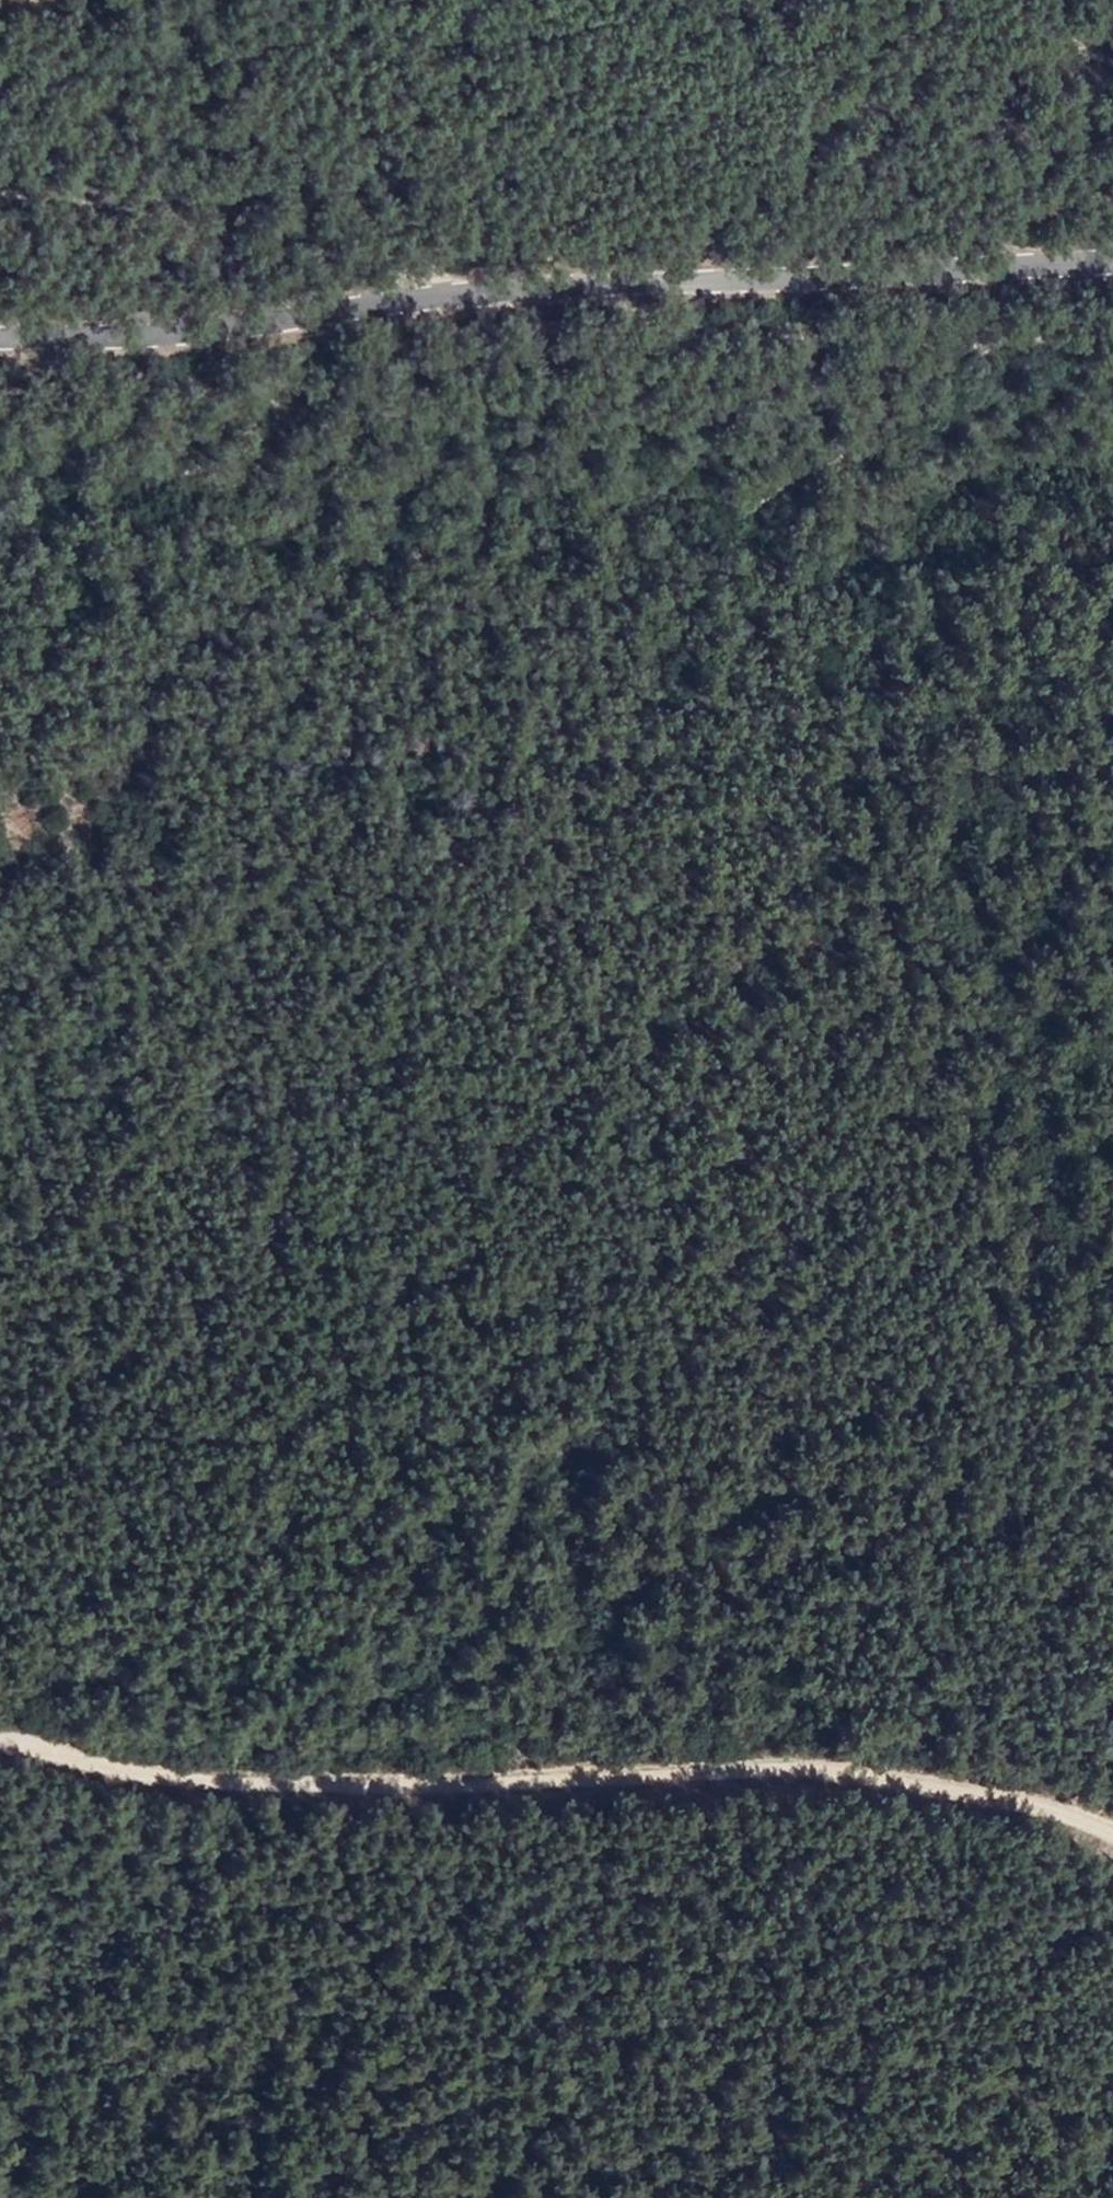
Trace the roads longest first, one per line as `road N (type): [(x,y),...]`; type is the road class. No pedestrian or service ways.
road 1 (track): [(1112,1831),(961,1786),(783,1773),(422,1785),(217,1779),(0,1746)]
road 2 (tertiary): [(0,336),(174,332),(526,286),(1112,262)]

